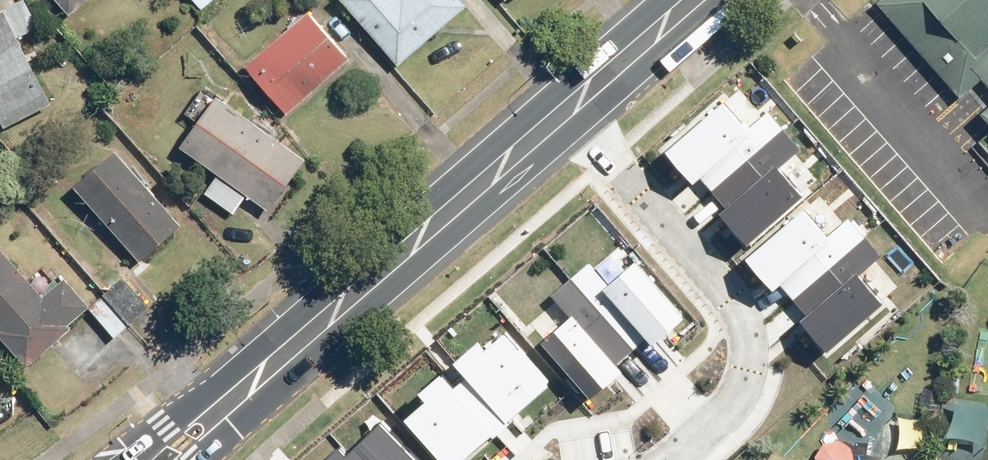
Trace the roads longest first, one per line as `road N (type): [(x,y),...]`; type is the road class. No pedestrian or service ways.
road 1 (residential): [(589,459),(670,446),(706,422),(733,392),(748,338),(718,269),(575,101)]
road 2 (secondary): [(122,459),(354,268),(457,206)]
road 3 (secondary): [(457,206),(374,300),(200,459)]
road 4 (secondary): [(457,206),(575,101)]
road 5 (secondary): [(575,101),(688,0)]

